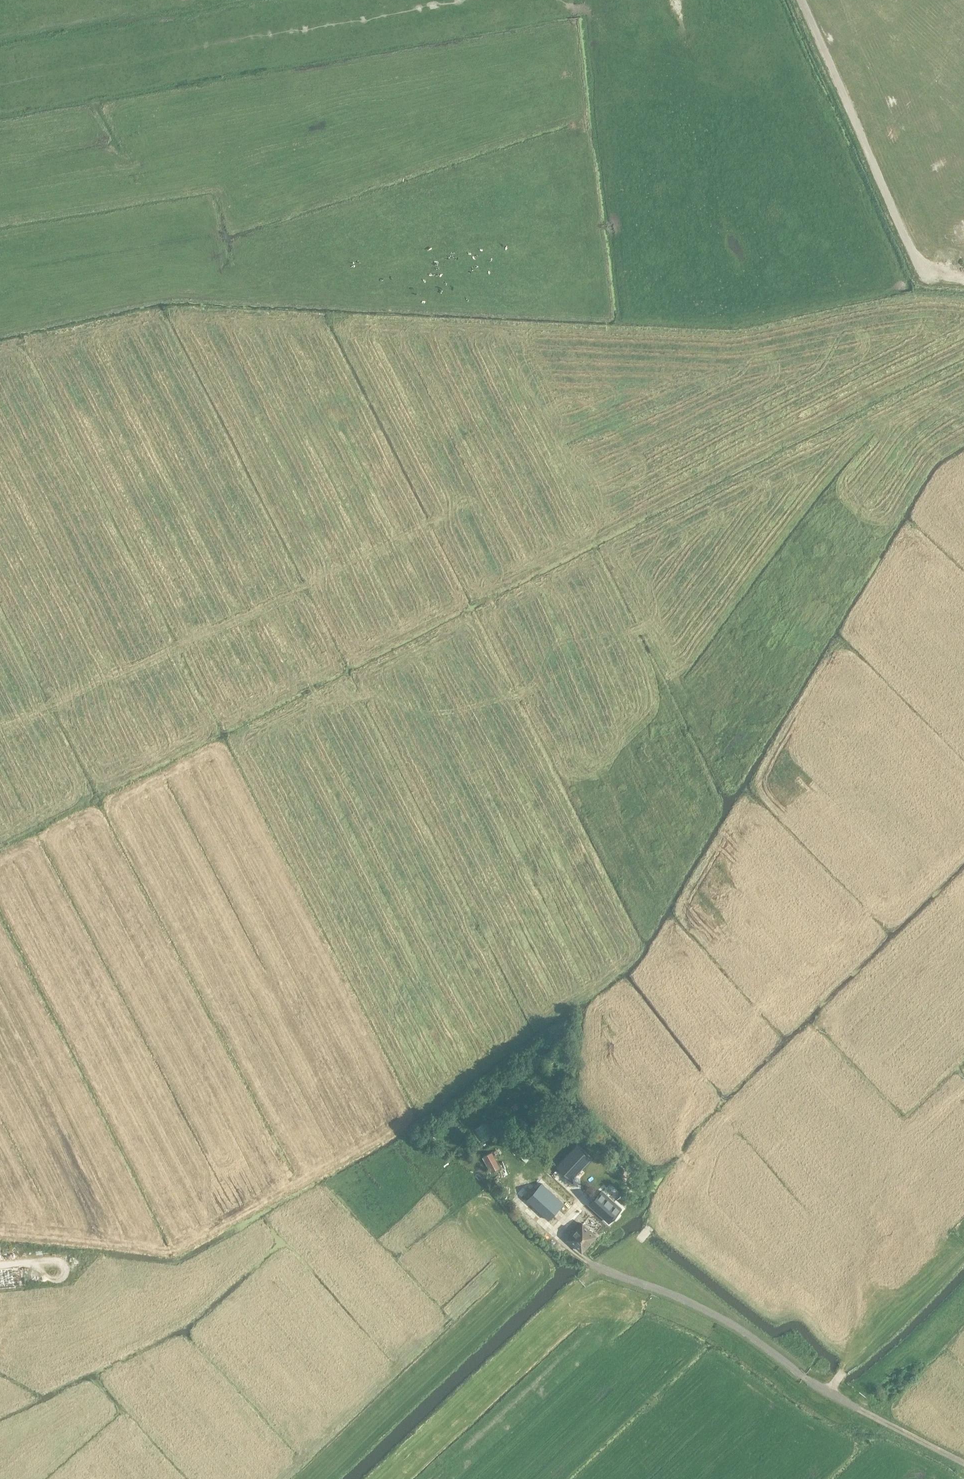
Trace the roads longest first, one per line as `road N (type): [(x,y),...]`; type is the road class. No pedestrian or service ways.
road 1 (track): [(453,510),(0,728)]
road 2 (track): [(963,1464),(835,1397),(719,1318),(586,1261),(557,1234)]
road 3 (track): [(963,280),(918,267),(803,0)]
road 4 (track): [(487,1370),(596,1266)]
road 5 (track): [(917,1308),(840,1375),(832,1395)]

